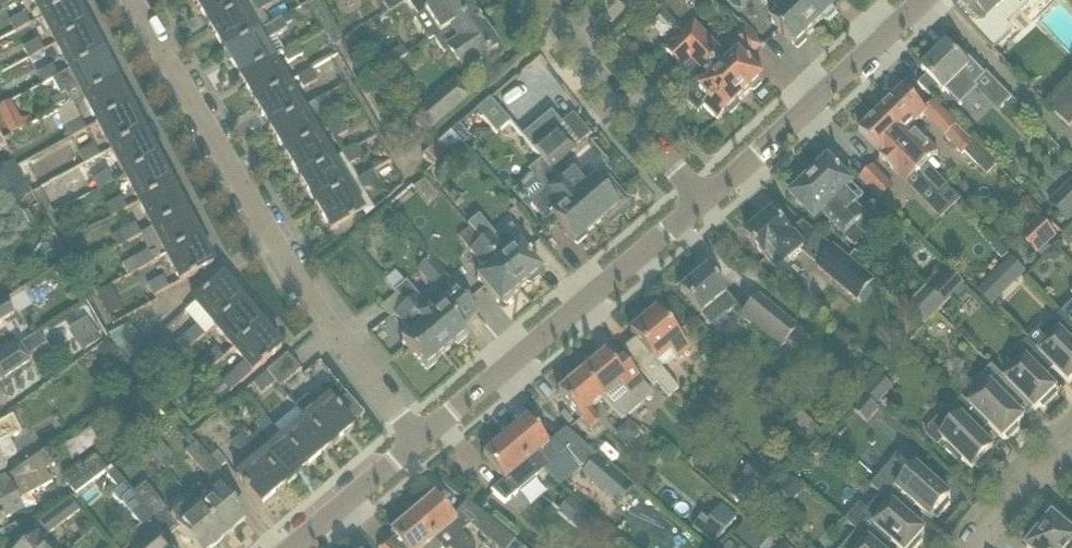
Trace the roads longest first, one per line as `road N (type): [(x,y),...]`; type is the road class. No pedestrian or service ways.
road 1 (residential): [(420,450),(260,220),(131,0)]
road 2 (residential): [(420,450),(704,197)]
road 3 (residential): [(704,197),(921,0)]
road 4 (residential): [(704,197),(548,0)]
road 5 (residential): [(300,547),(420,450)]
road 6 (residential): [(977,547),(1071,437)]

